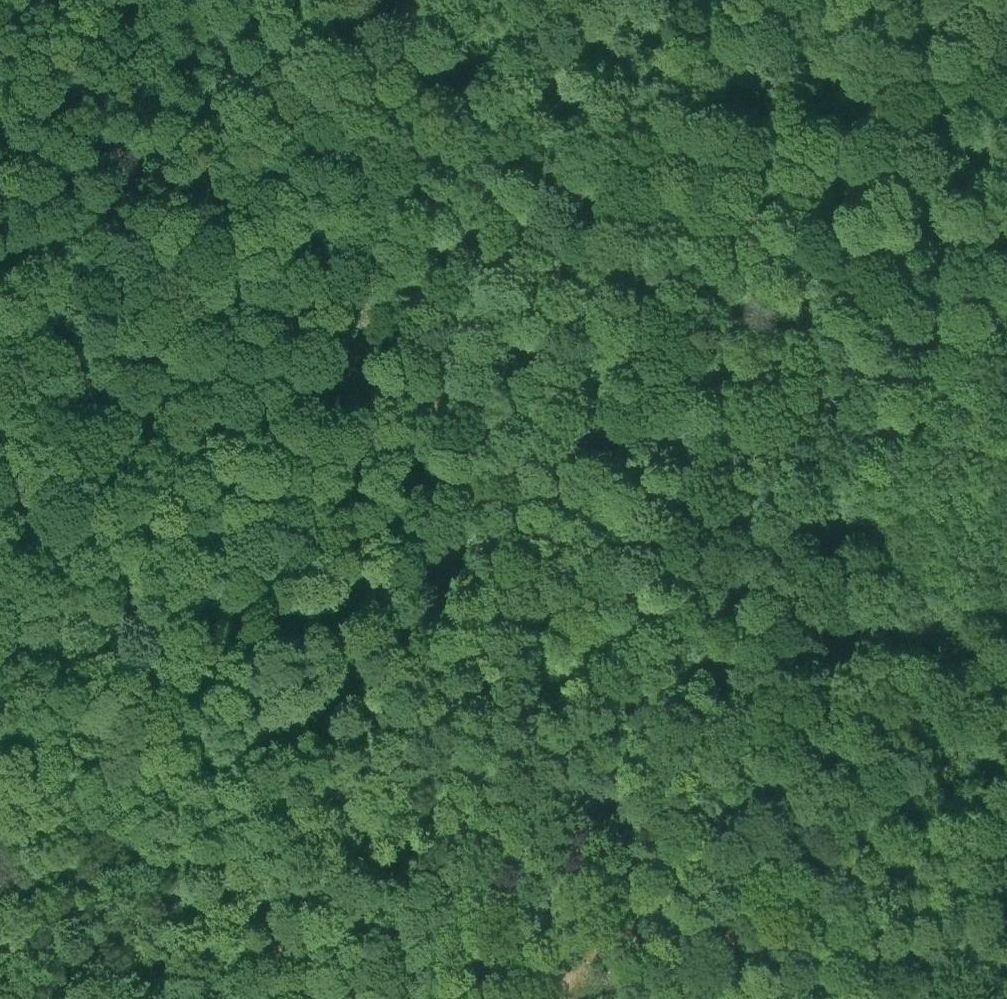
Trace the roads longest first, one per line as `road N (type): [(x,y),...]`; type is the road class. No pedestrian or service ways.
road 1 (track): [(0,257),(272,64),(355,20),(449,0)]

